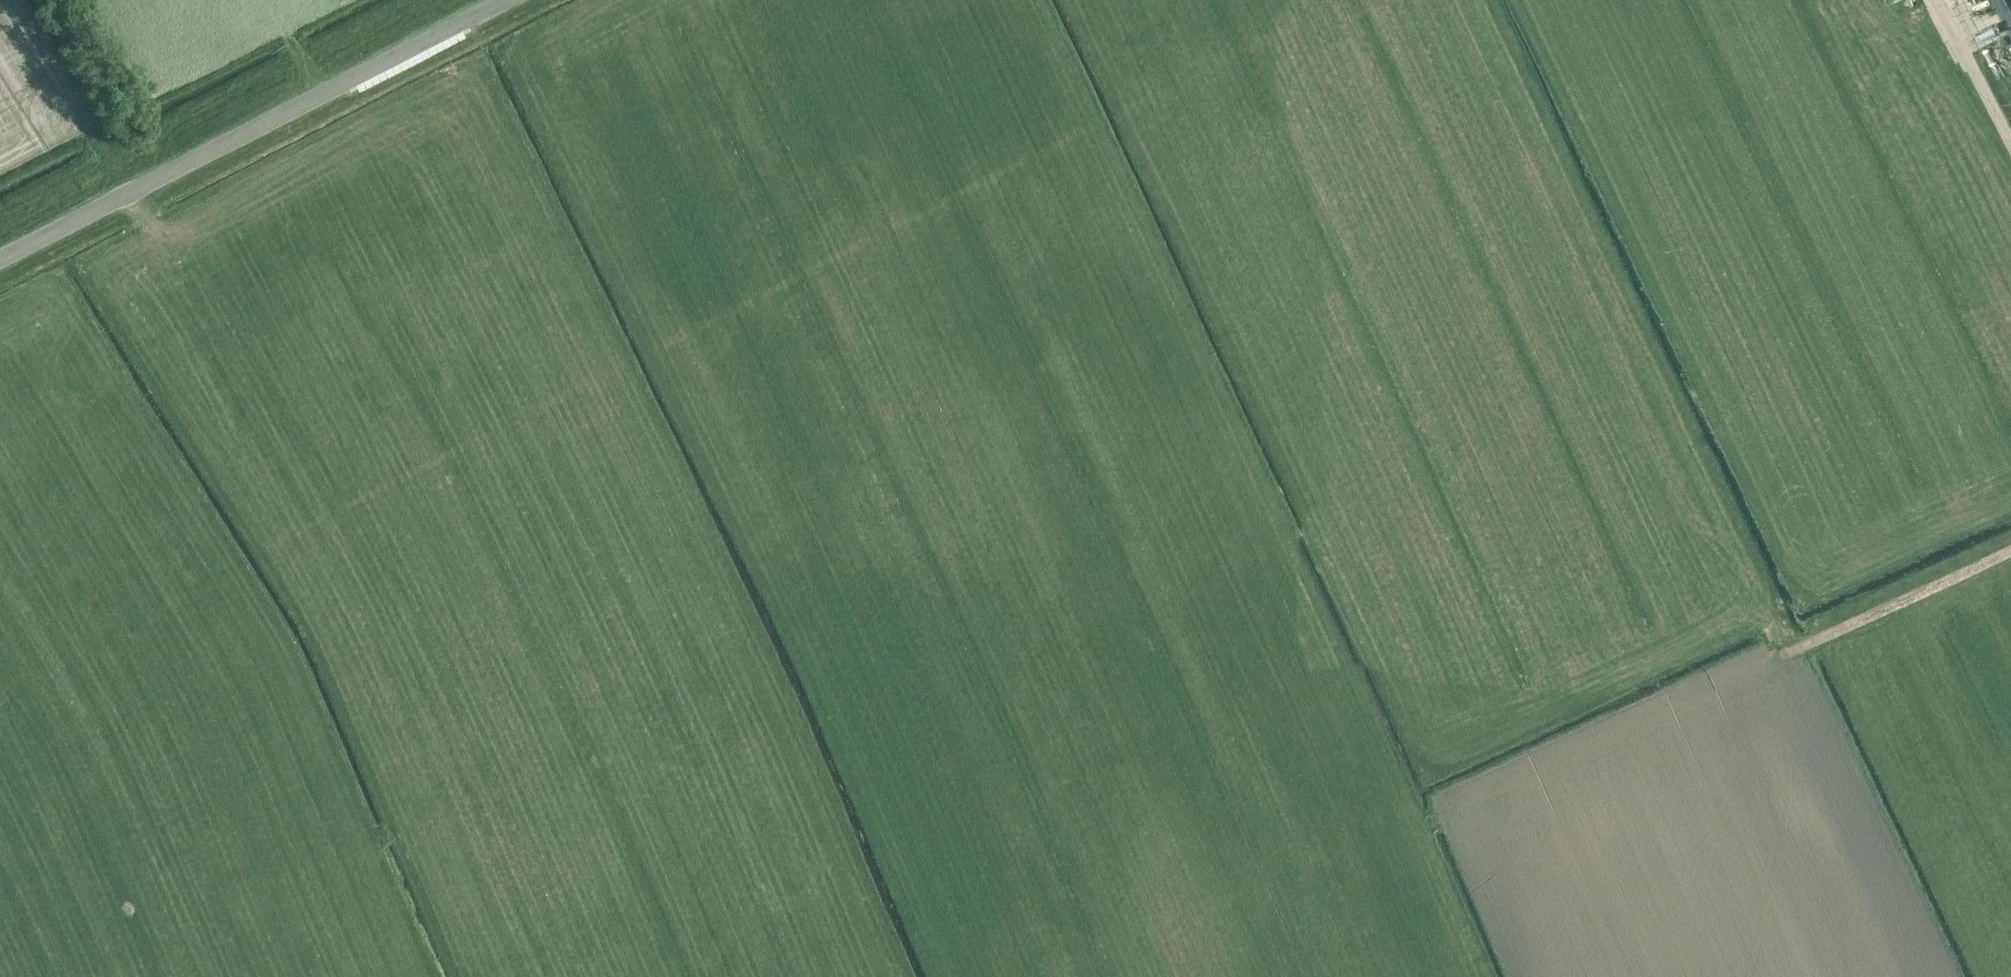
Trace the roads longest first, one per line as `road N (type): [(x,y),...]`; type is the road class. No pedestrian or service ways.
road 1 (unclassified): [(0,263),(522,0)]

